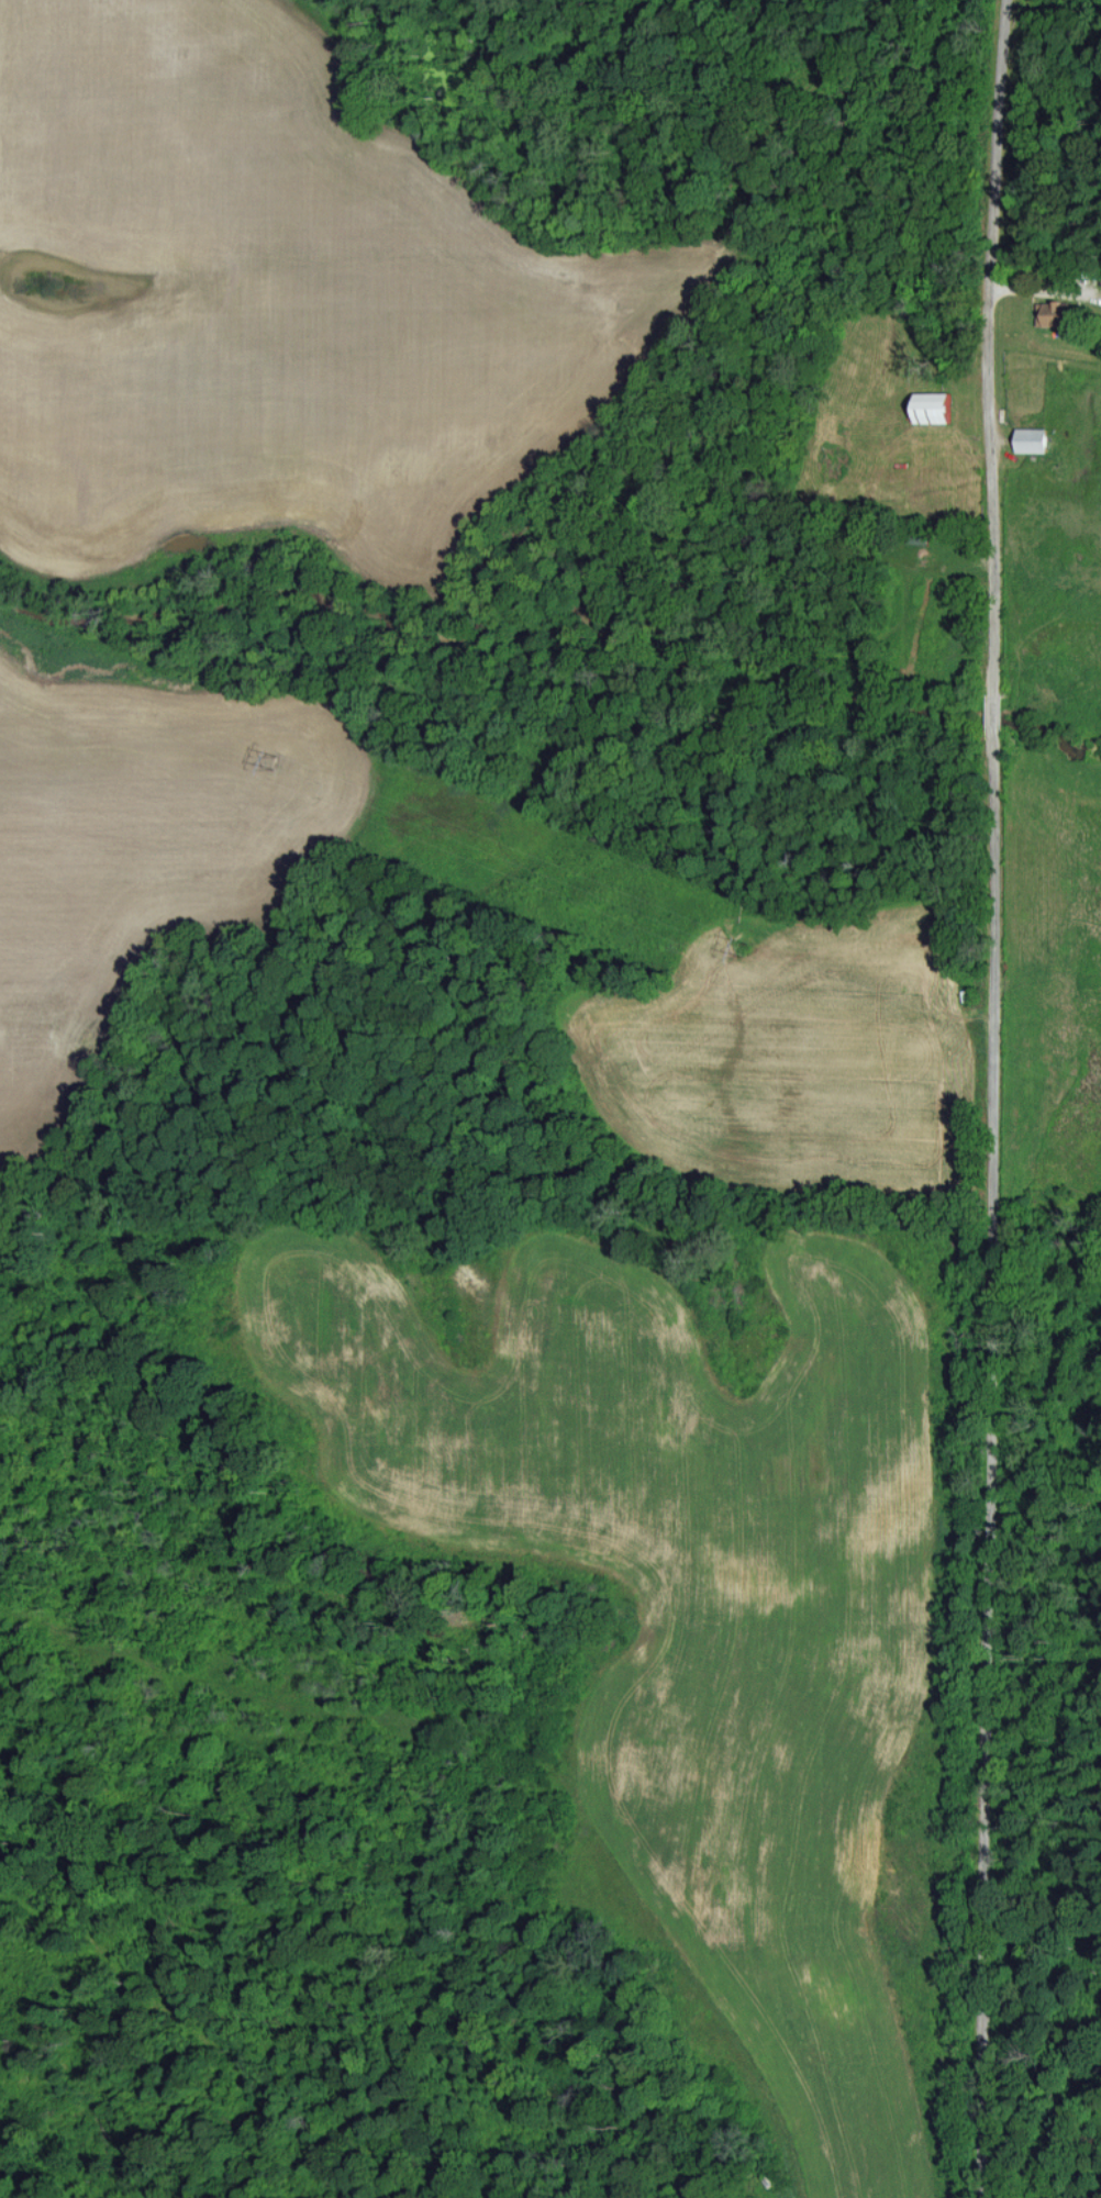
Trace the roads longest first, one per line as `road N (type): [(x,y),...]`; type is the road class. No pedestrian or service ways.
road 1 (residential): [(982,2197),(989,244),(1003,0)]

